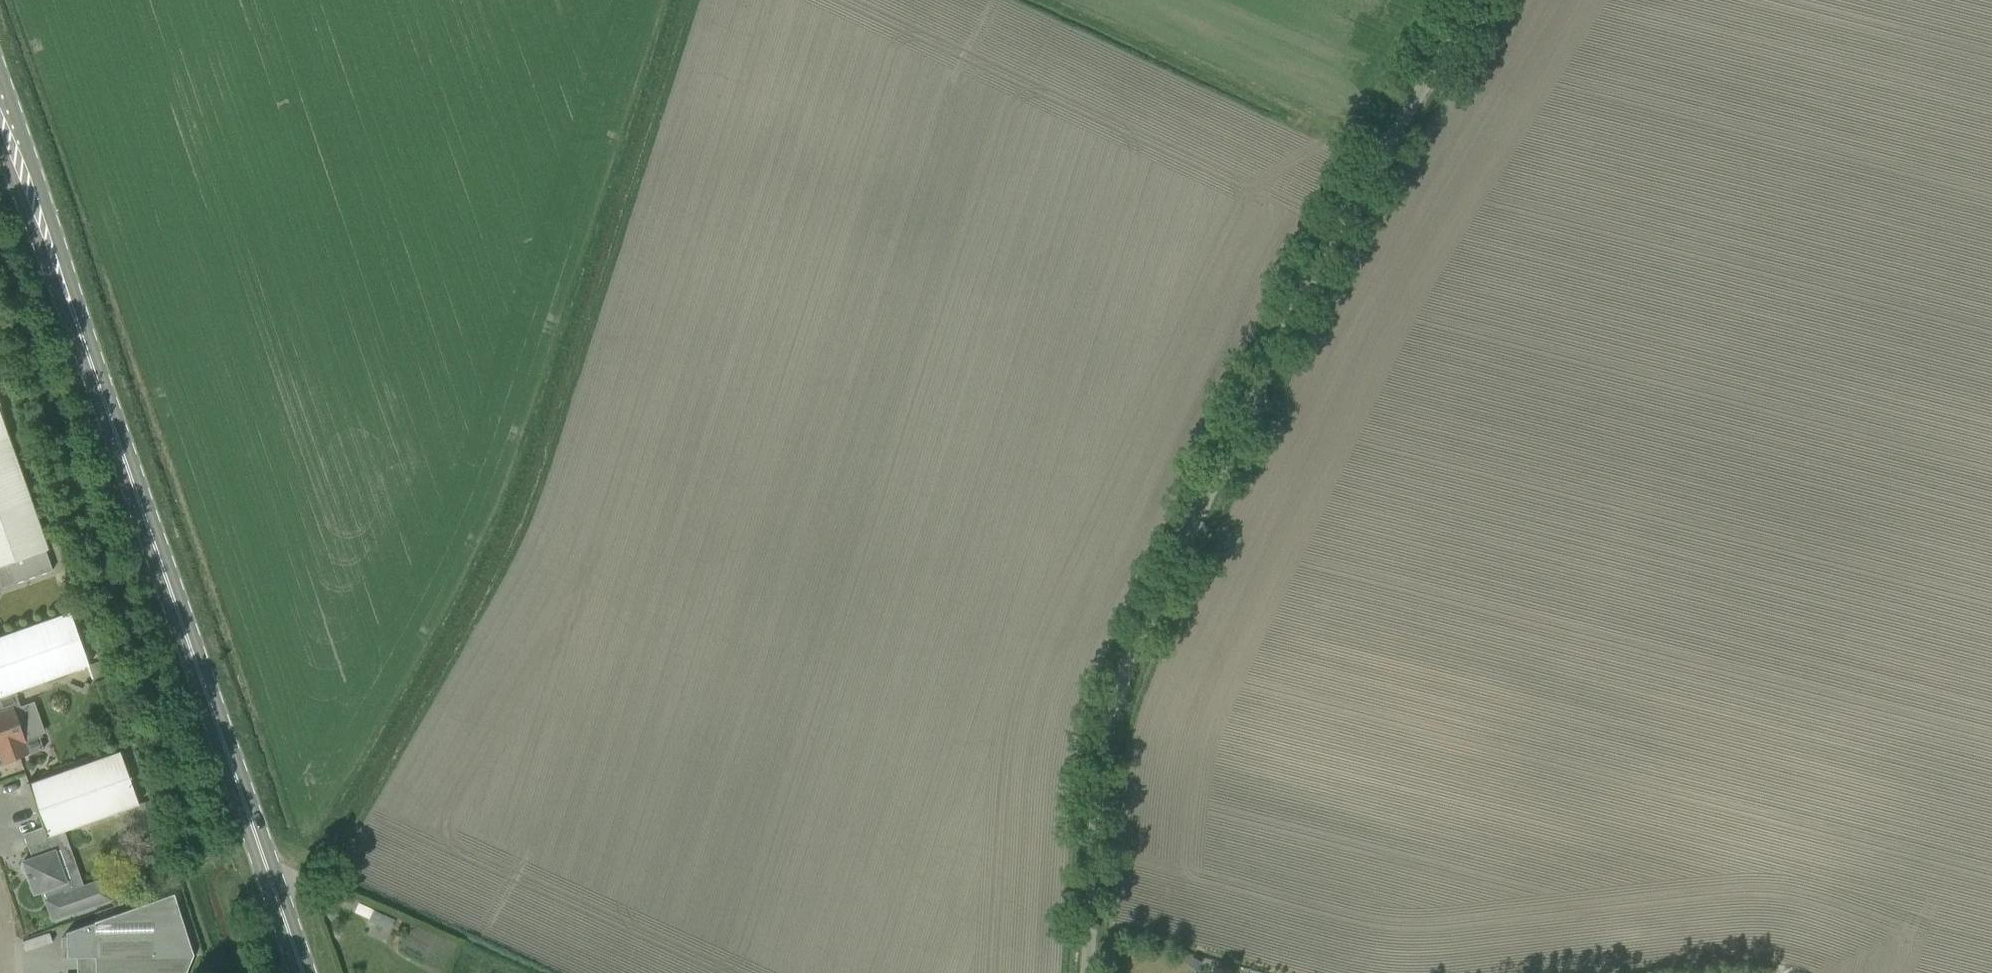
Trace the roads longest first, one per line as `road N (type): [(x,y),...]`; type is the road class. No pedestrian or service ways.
road 1 (unclassified): [(1087,972),(1105,737),(1136,653),(1318,271),(1481,0)]
road 2 (primary): [(304,972),(0,117)]

